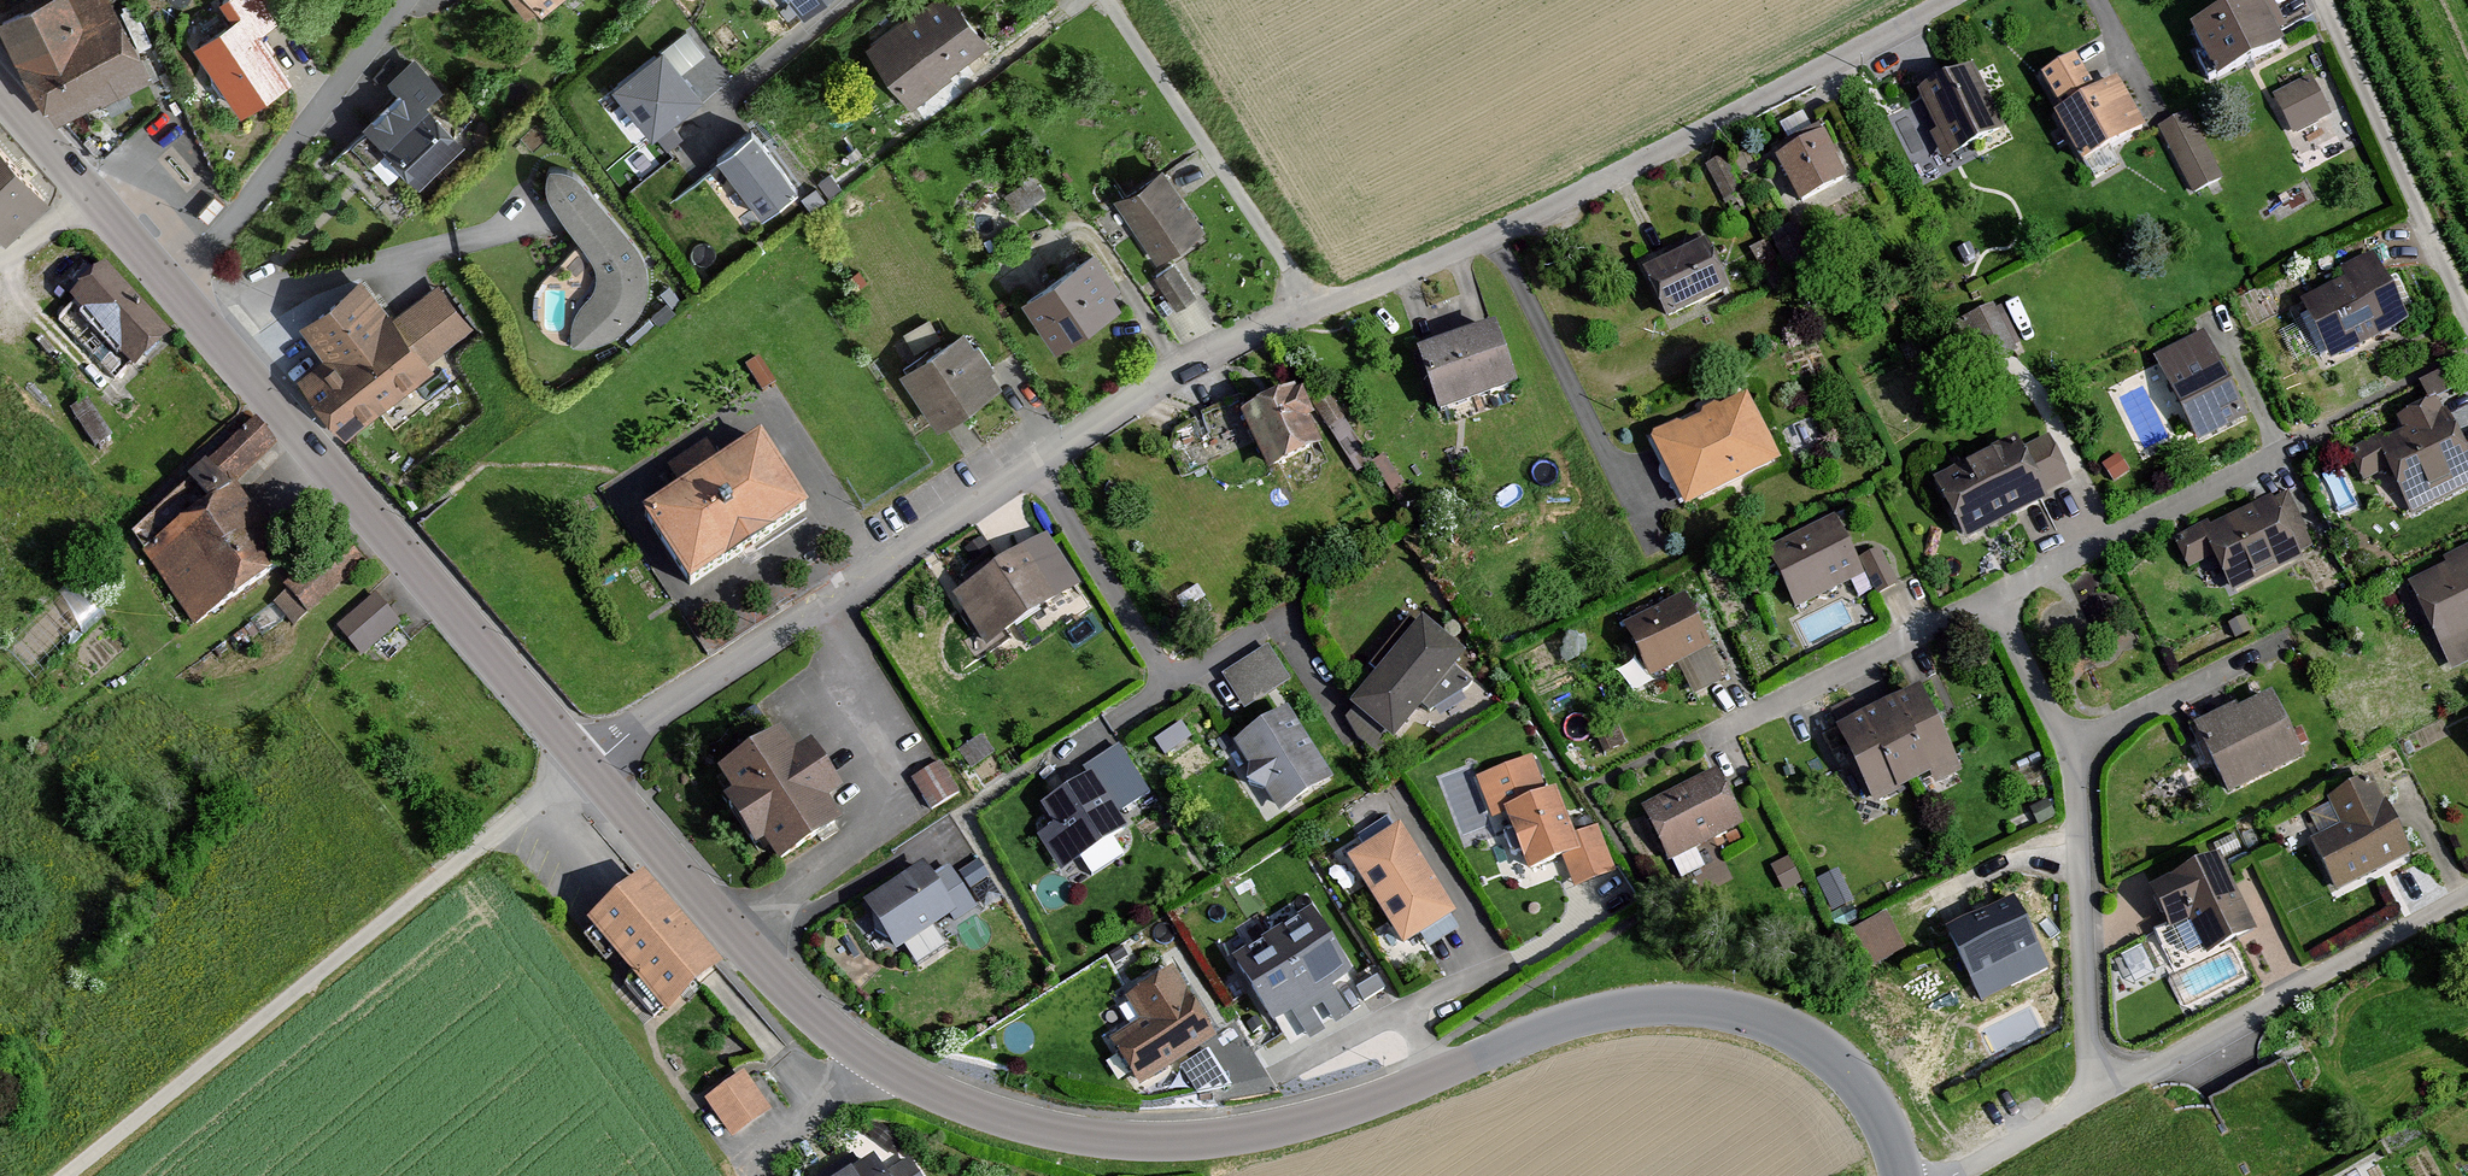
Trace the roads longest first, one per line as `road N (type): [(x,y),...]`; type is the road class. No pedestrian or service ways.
road 1 (tertiary): [(581,766),(827,1026),(904,1078),(979,1109),(1104,1139),(1244,1134),(1366,1103),(1573,1019),(1683,1005),(1781,1025),(1841,1066),(1876,1109),(1901,1175)]
road 2 (tertiary): [(0,101),(581,766)]
road 3 (residential): [(1302,309),(1188,363),(1081,428),(817,617),(581,766)]
road 4 (residential): [(1967,0),(1478,246),(1302,309)]
road 5 (unclassified): [(581,766),(67,1175)]
road 6 (residential): [(1302,309),(1093,0)]
road 7 (residential): [(2467,328),(2316,0)]
road 8 (track): [(867,1057),(734,1162),(741,1175)]

